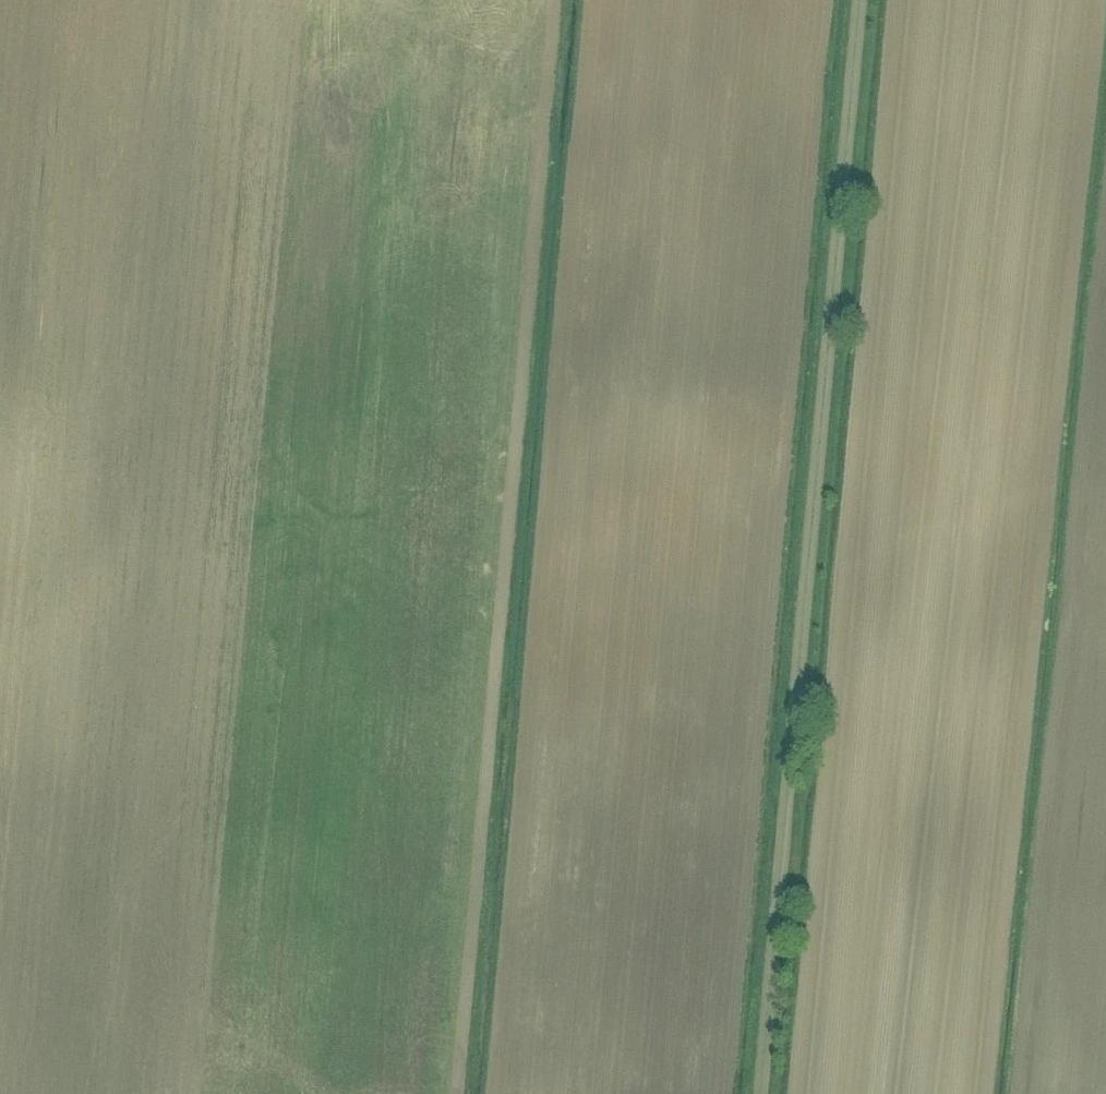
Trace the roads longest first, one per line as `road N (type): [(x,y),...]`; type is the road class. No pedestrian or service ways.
road 1 (unclassified): [(859,0),(760,1093)]

